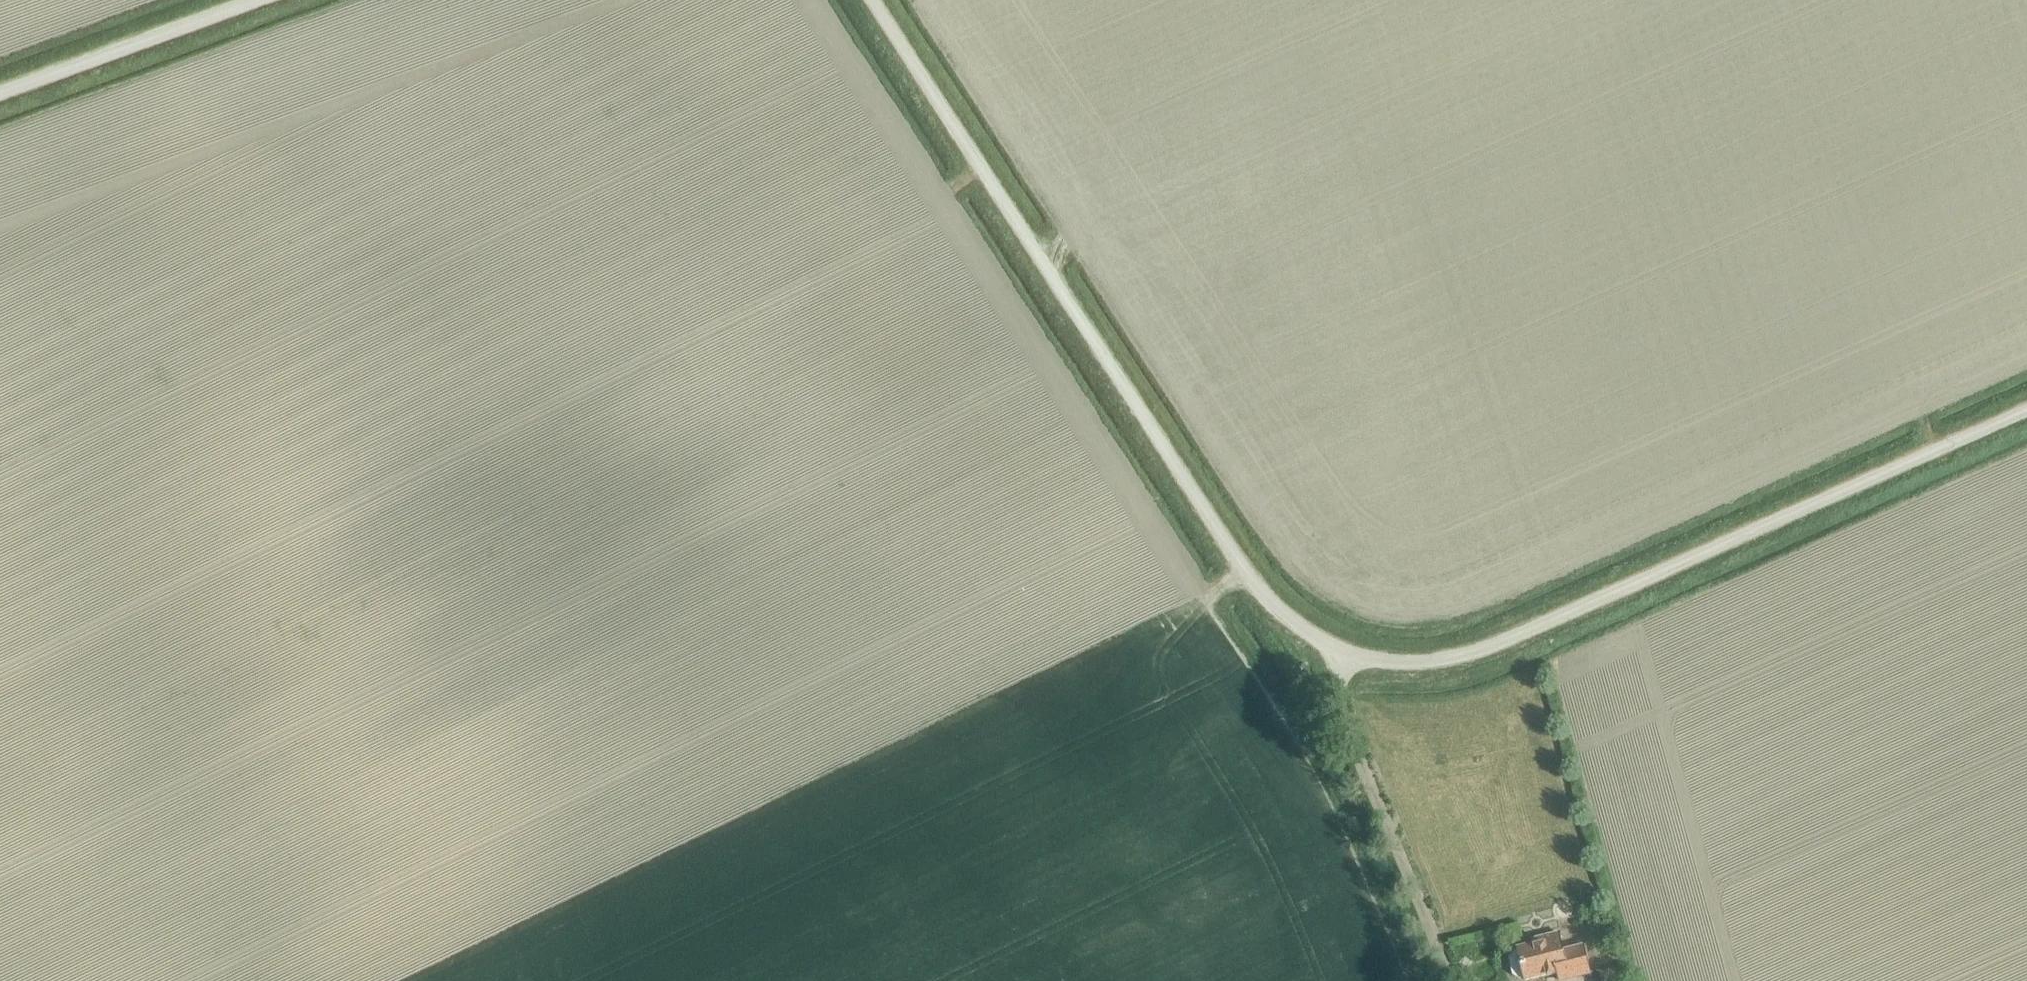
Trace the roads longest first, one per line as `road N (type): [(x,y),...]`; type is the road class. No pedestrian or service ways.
road 1 (unclassified): [(864,0),(1273,606),(1344,656),(1405,665),(1488,648),(2026,410)]
road 2 (unclassified): [(0,94),(262,0)]

